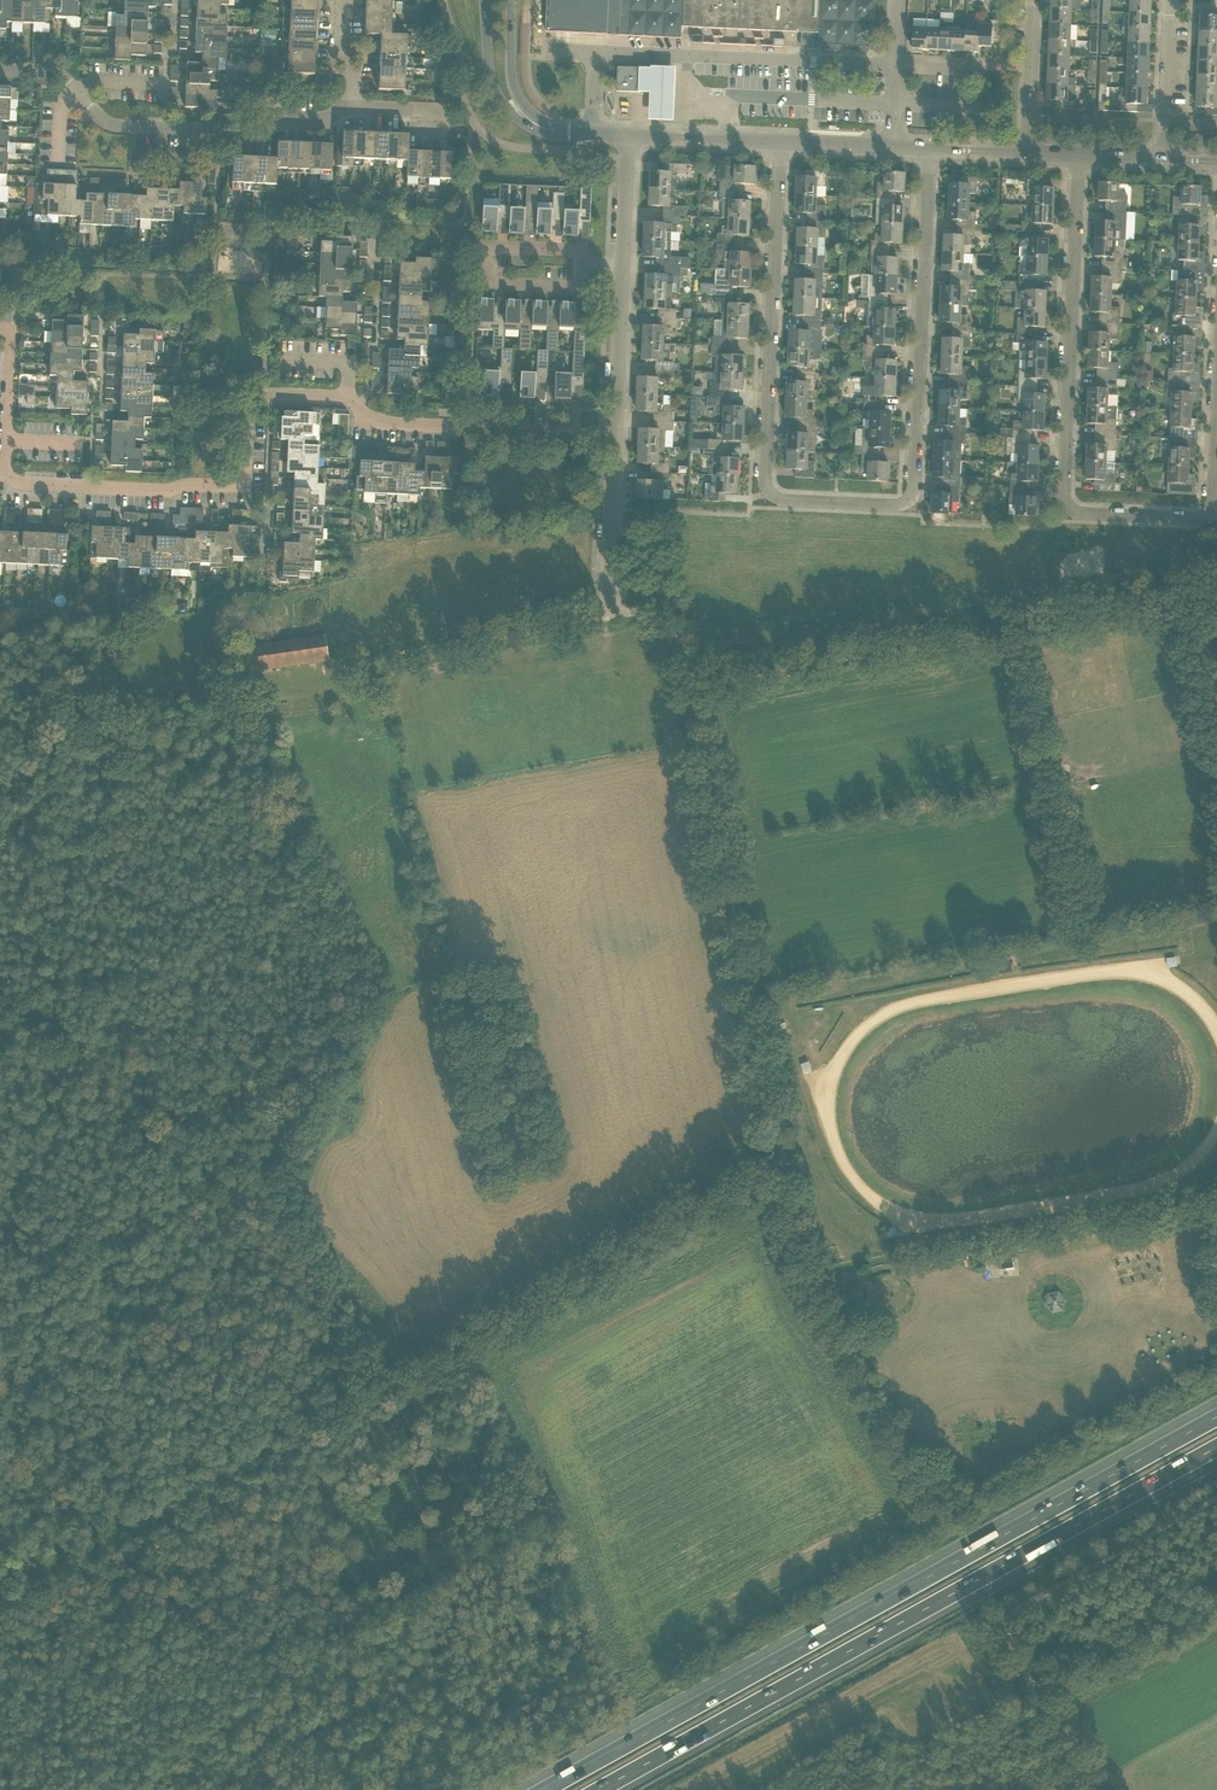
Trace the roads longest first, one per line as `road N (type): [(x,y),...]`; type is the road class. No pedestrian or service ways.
road 1 (track): [(938,1515),(820,1308),(802,1260),(688,689)]
road 2 (unclassified): [(929,148),(913,492),(895,505),(781,501),(767,495),(764,481),(784,141)]
road 3 (motorway): [(1216,1416),(543,1789)]
road 4 (motorway): [(598,1789),(1216,1447)]
road 5 (residential): [(84,486),(237,487),(246,476),(254,407),(279,395),(348,401),(385,424),(614,435)]
road 6 (unclassified): [(1216,421),(1213,506),(1205,516),(1069,508),(1075,155)]
road 7 (track): [(1216,1498),(1009,1614),(1009,1639),(1094,1789)]
road 8 (track): [(608,616),(237,688)]
road 9 (residential): [(348,105),(325,118),(278,119),(251,130),(116,123),(53,71),(0,68)]
road 10 (unclassified): [(688,689),(674,620),(663,608),(608,616),(614,435)]
road 11 (residential): [(581,265),(582,248),(491,245),(489,287),(508,288)]
road 12 (residential): [(614,435),(620,267)]
road 13 (tertiary): [(784,141),(625,134)]
road 14 (residential): [(1166,159),(1172,0)]
road 15 (residential): [(1025,152),(1031,0)]
road 16 (tertiary): [(929,148),(784,141)]
road 17 (residential): [(2,474),(9,333)]
road 18 (tertiary): [(484,0),(500,102),(526,118)]
road 19 (residential): [(620,267),(625,134)]
road 20 (tertiary): [(526,118),(512,83),(511,0)]

